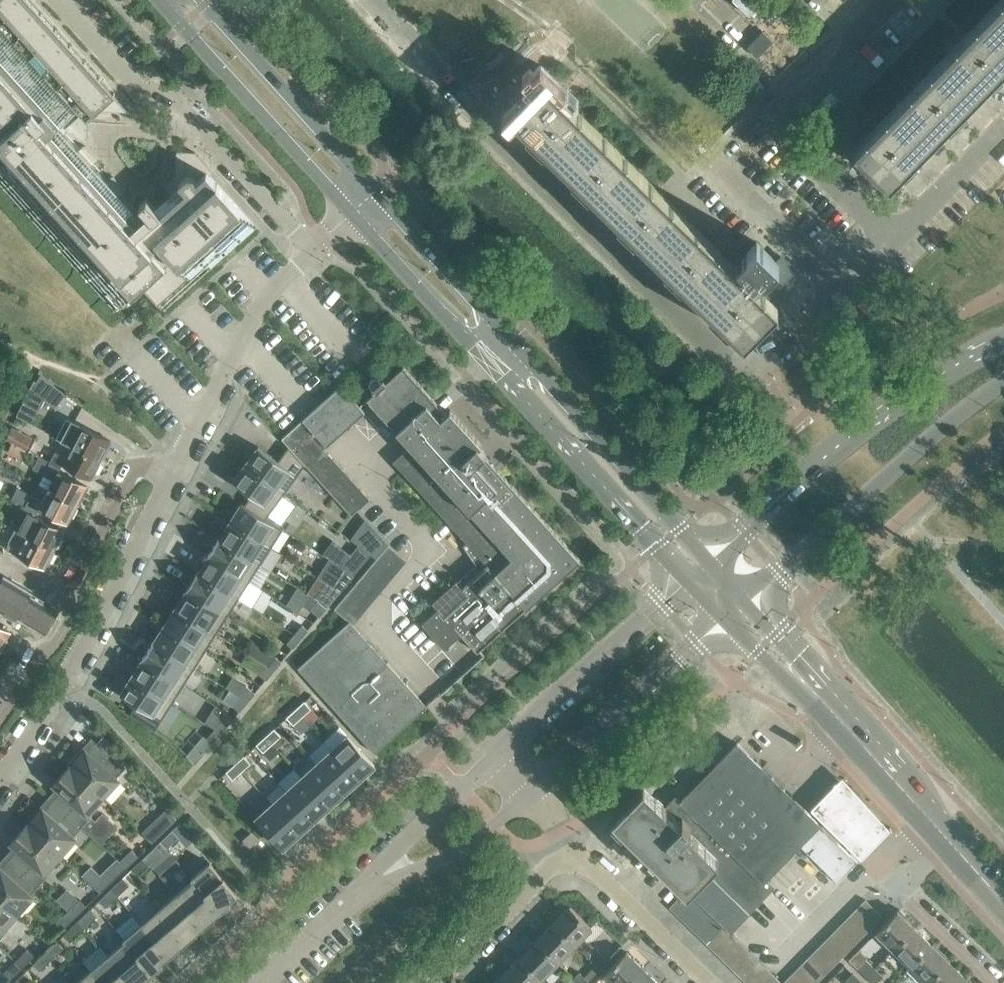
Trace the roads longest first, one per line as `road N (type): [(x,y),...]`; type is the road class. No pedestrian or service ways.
road 1 (residential): [(838,292),(789,349),(742,366),(724,360),(376,0)]
road 2 (secondary): [(708,564),(374,193)]
road 3 (secondary): [(352,214),(691,578)]
road 4 (secondary): [(1003,339),(884,410),(708,564)]
road 5 (residential): [(314,249),(171,94),(134,85),(61,0)]
road 6 (residential): [(0,780),(62,689),(178,471)]
road 7 (secondary): [(736,608),(1003,377)]
road 8 (residential): [(178,471),(135,469),(72,592),(66,625),(0,715)]
road 9 (secondary): [(934,827),(736,608)]
road 10 (secondary): [(156,0),(352,214)]
road 11 (residential): [(892,239),(775,127),(862,33)]
road 12 (residential): [(527,794),(736,608)]
road 13 (residential): [(691,578),(495,761)]
road 14 (residential): [(178,471),(244,339),(314,249)]
road 15 (secondary): [(374,193),(200,0)]
road 16 (residential): [(338,909),(496,826),(527,794)]
road 17 (residential): [(495,761),(338,909)]
road 18 (residential): [(438,982),(551,867),(580,853)]
road 19 (residential): [(710,982),(580,853)]
road 20 (residential): [(838,292),(712,164)]
road 21 (residential): [(903,861),(899,883),(999,982)]
road 22 (residential): [(892,239),(1003,125)]

